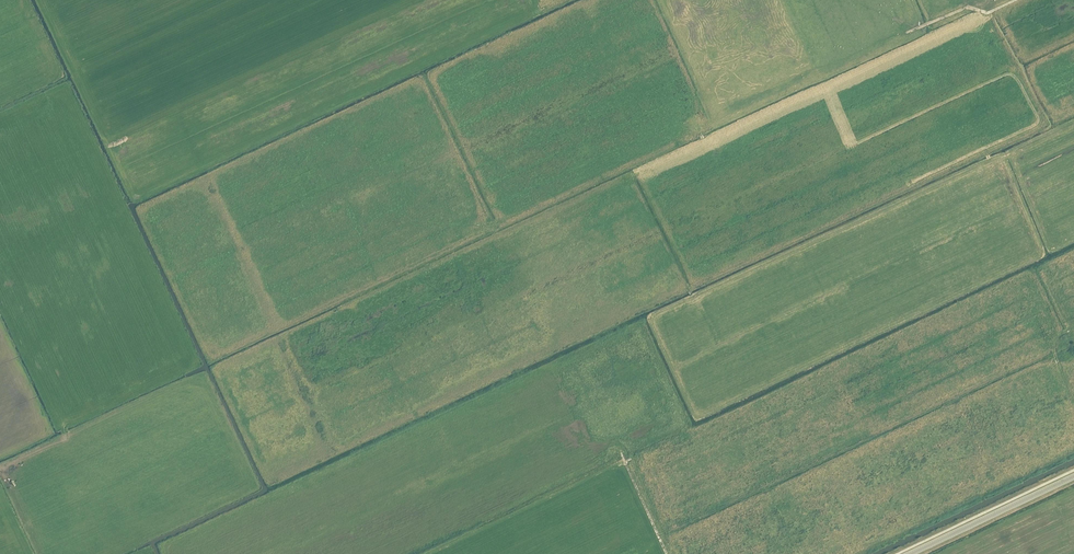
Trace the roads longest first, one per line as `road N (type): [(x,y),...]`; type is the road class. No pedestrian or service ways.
road 1 (tertiary): [(910,553),(1073,476)]

